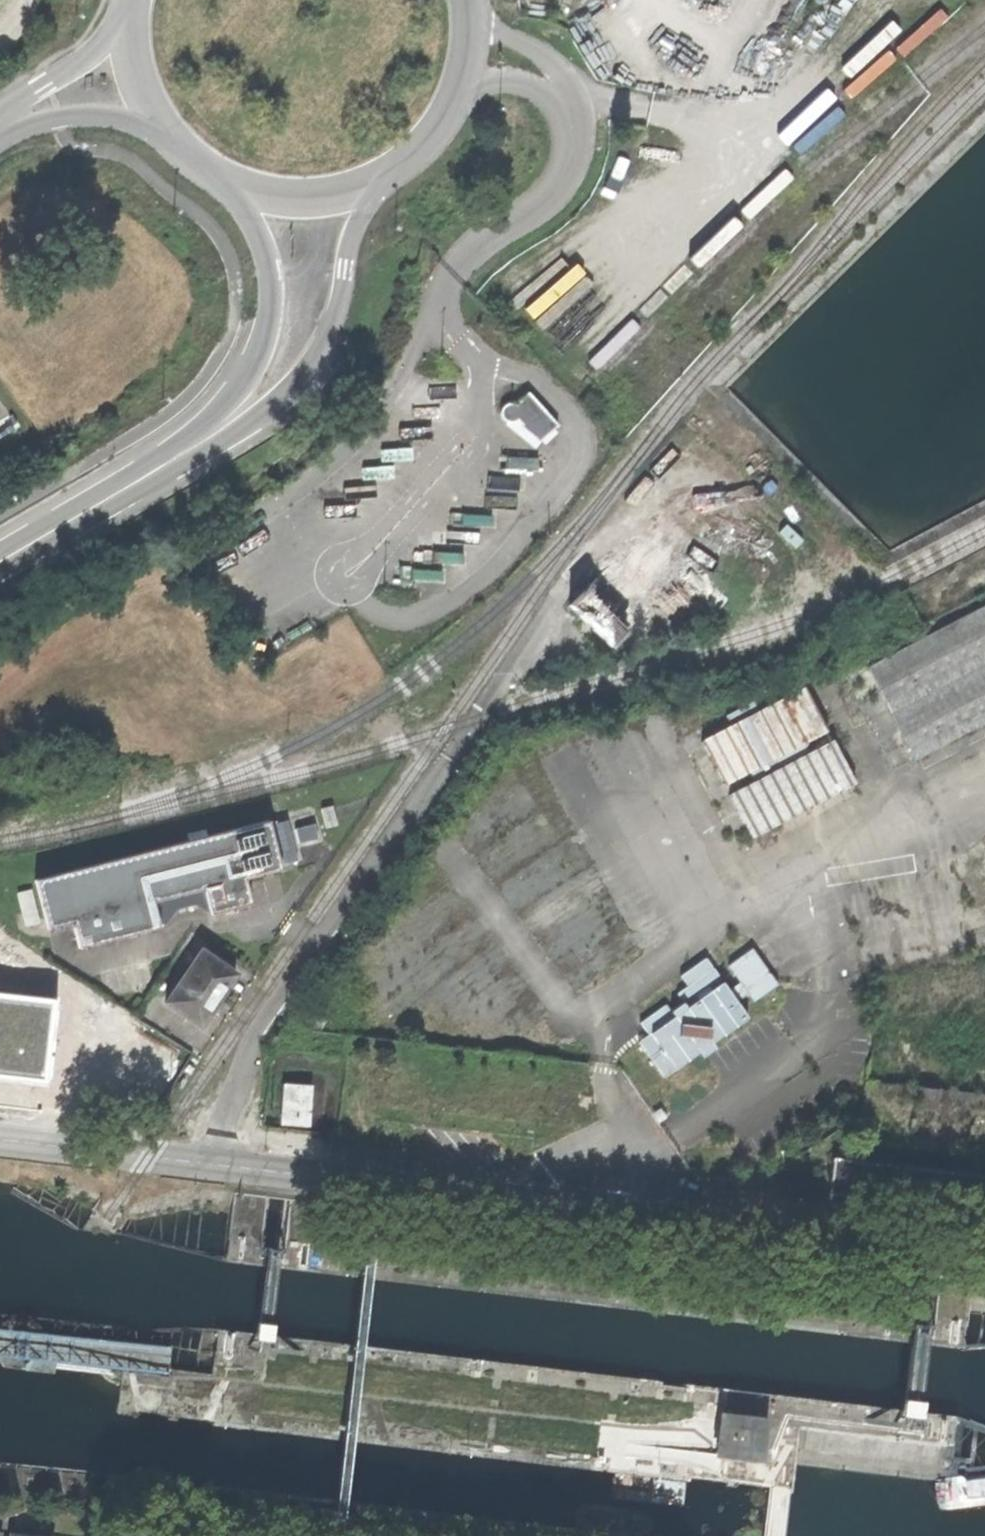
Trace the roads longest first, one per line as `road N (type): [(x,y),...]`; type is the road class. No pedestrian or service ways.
road 1 (unclassified): [(211,1162),(984,1260)]
road 2 (secondary): [(169,467),(298,384),(328,337),(363,218),(387,177)]
road 3 (secondary): [(242,190),(268,276),(264,342),(222,413),(169,467)]
road 4 (unclassified): [(573,142),(560,180),(453,272),(444,306),(460,341)]
road 5 (residential): [(0,1139),(211,1162)]
road 6 (secondary): [(169,467),(0,565)]
road 7 (unclassified): [(573,142),(569,79),(530,46),(473,23)]
road 8 (residential): [(0,143),(61,122),(133,123),(164,133)]
road 9 (residential): [(129,22),(0,118)]
road 10 (secondary): [(242,190),(321,199),(387,177)]
road 11 (unclassified): [(463,87),(525,83),(562,110),(573,142)]

